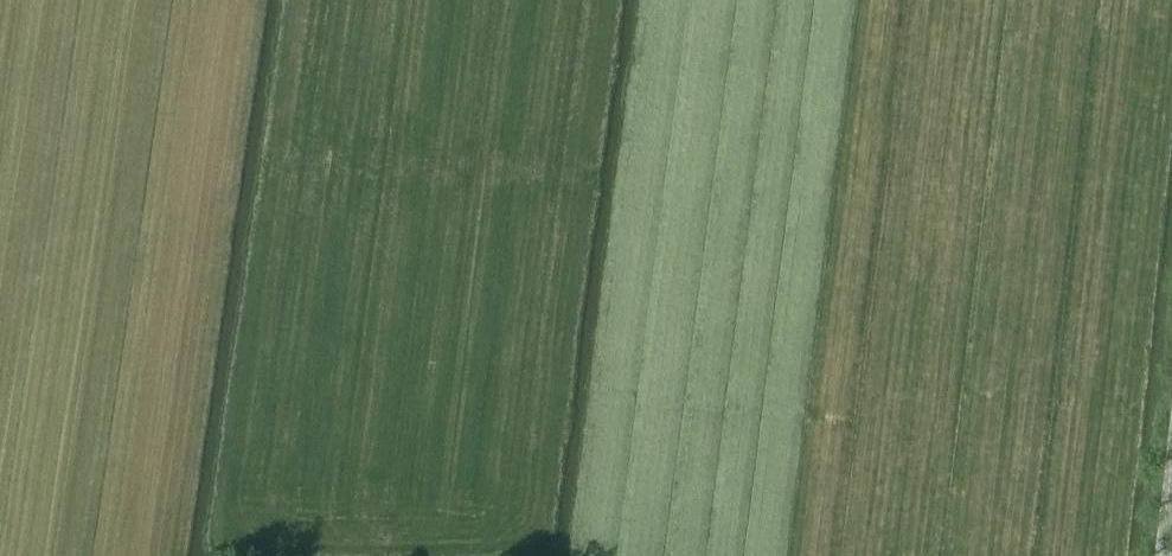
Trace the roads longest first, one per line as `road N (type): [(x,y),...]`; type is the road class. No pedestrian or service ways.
road 1 (unclassified): [(1158,555),(1171,435)]

